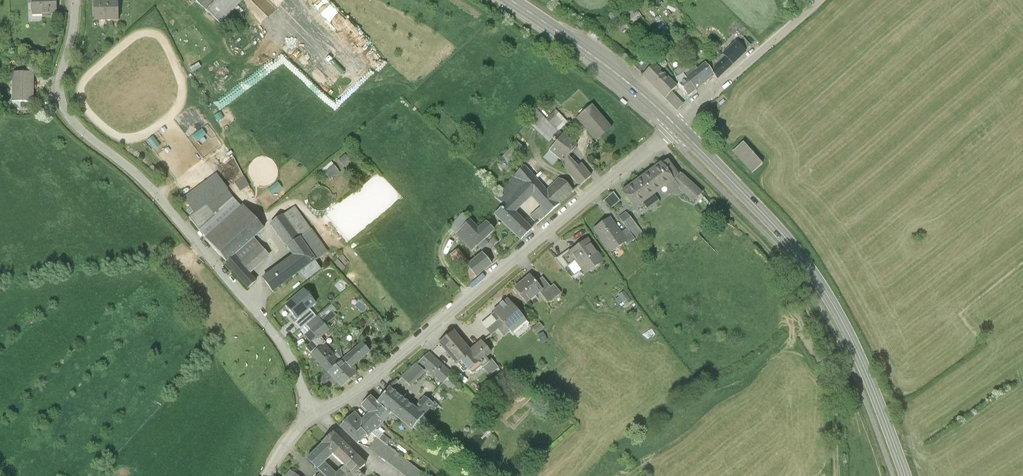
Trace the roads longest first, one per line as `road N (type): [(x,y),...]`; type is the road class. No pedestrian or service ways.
road 1 (residential): [(76,0),(59,104),(135,171),(266,325),(290,357),(308,419)]
road 2 (residential): [(308,419),(370,382),(678,127)]
road 3 (secondary): [(678,127),(817,279),(864,366),(904,475)]
road 4 (track): [(662,141),(752,230),(801,297),(831,366),(836,475)]
road 5 (secondary): [(510,0),(604,64),(678,127)]
road 6 (residential): [(678,127),(821,0)]

